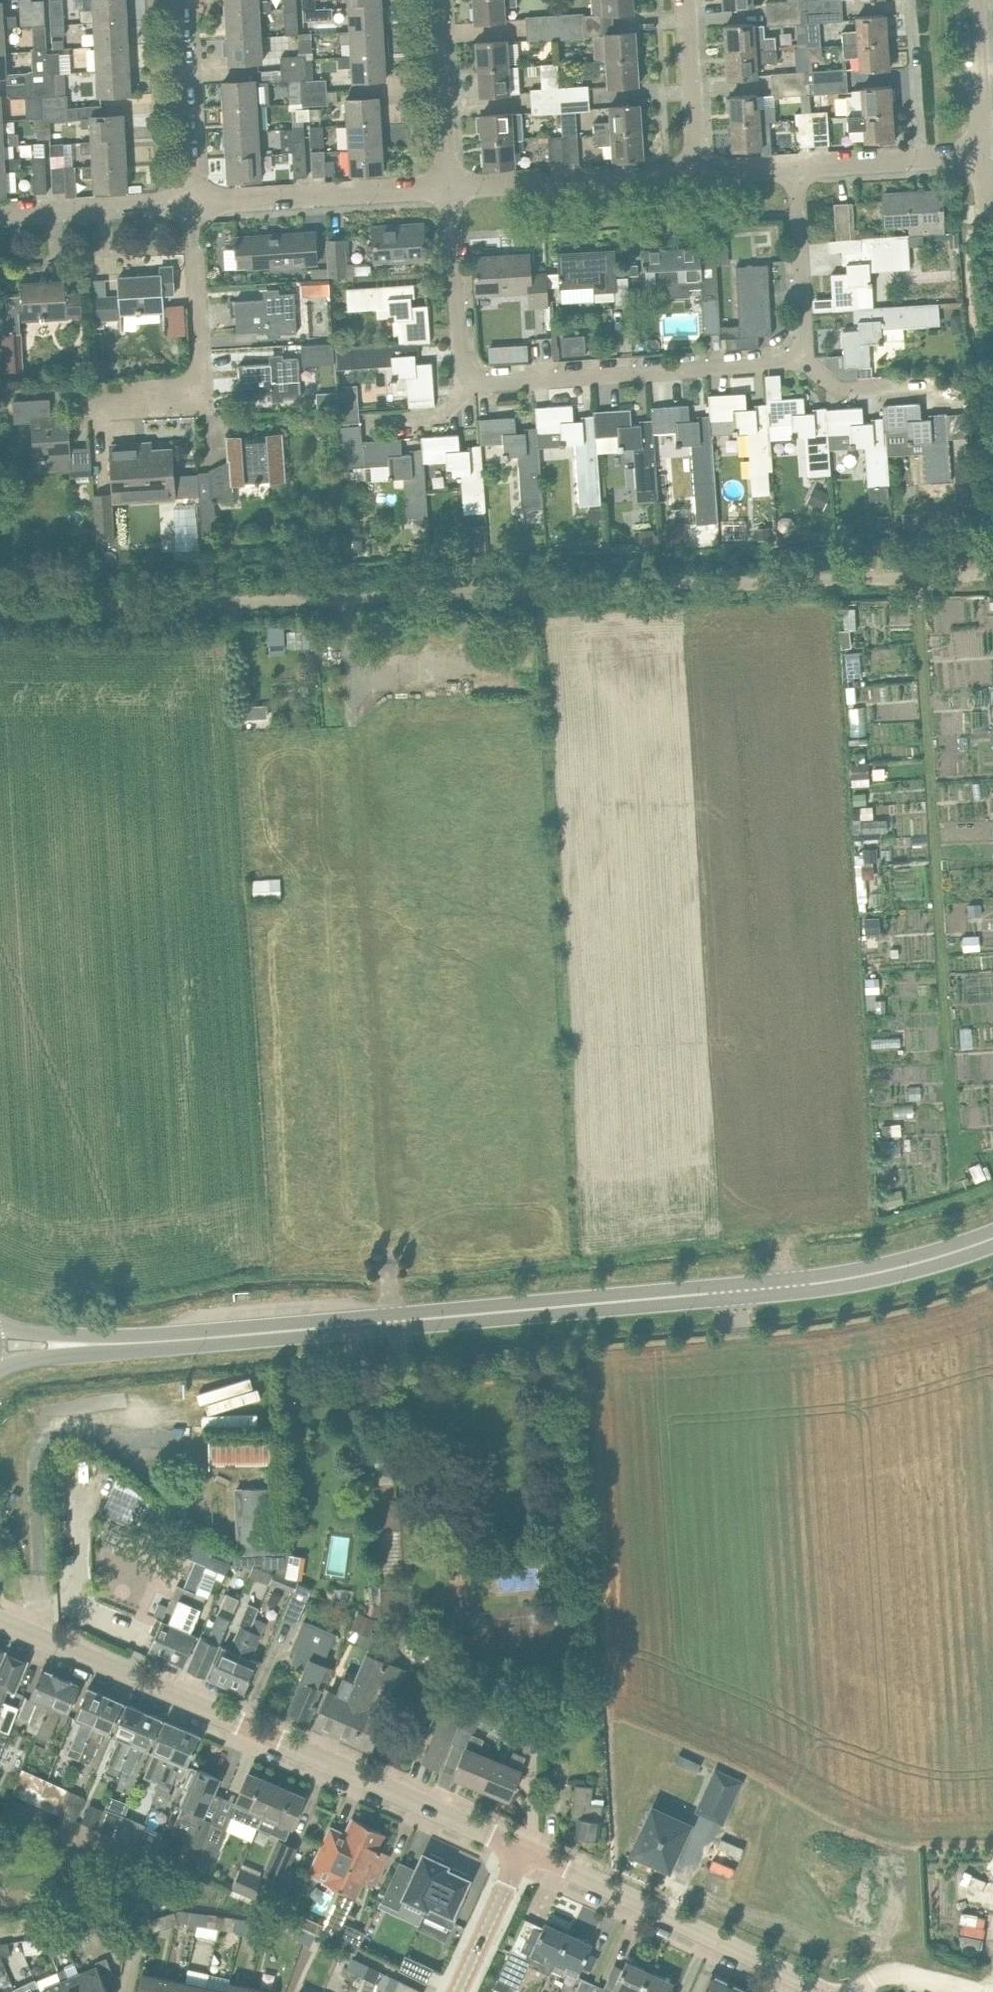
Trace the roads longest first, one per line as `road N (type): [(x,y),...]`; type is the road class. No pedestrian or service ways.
road 1 (secondary): [(73,1345),(825,1284),(992,1238)]
road 2 (track): [(393,1320),(341,598)]
road 3 (residential): [(524,1849),(0,1619)]
road 4 (residential): [(833,1991),(524,1849)]
road 5 (residential): [(469,381),(805,361)]
road 6 (residential): [(91,402),(180,396),(201,374),(192,202)]
road 7 (residential): [(192,202),(448,186)]
road 8 (residential): [(448,186),(697,172)]
road 9 (residential): [(192,202),(179,0)]
road 10 (residential): [(469,381),(448,186)]
road 11 (residential): [(805,361),(796,166)]
road 12 (residential): [(192,202),(0,213)]
road 13 (residential): [(448,186),(435,0)]
road 14 (residential): [(697,172),(687,0)]
road 15 (residential): [(910,0),(921,158)]
road 16 (residential): [(457,1991),(524,1849)]
road 17 (residential): [(984,155),(973,0)]
road 18 (residential): [(934,382),(841,389),(805,361)]
road 19 (residential): [(796,166),(921,158)]

